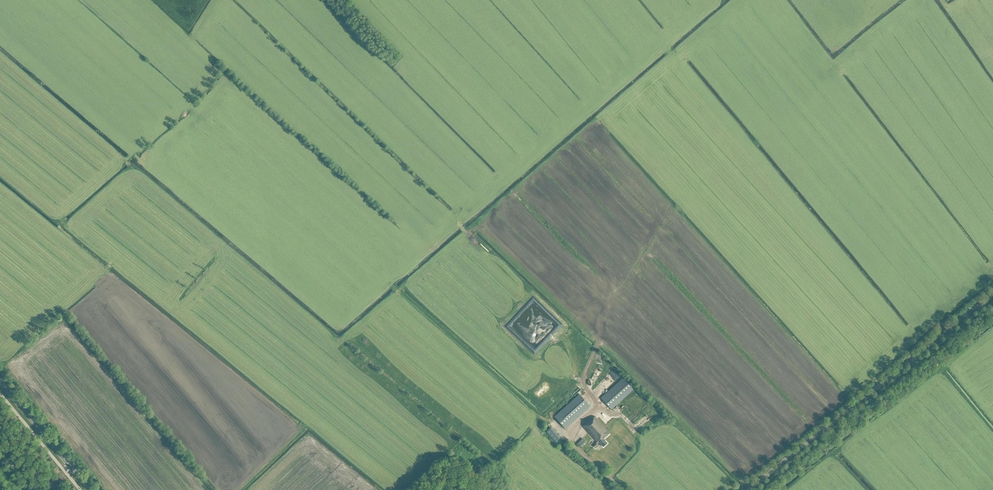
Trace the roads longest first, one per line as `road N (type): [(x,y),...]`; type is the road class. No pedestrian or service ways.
road 1 (secondary): [(743,489),(992,294)]
road 2 (tertiary): [(92,489),(0,380)]

